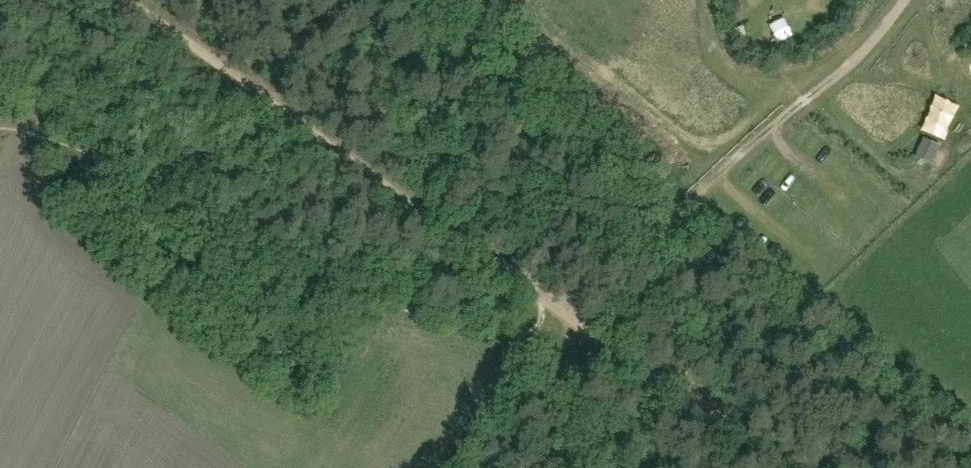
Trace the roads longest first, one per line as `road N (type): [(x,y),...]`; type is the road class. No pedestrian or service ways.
road 1 (track): [(573,319),(681,205),(861,58),(906,0)]
road 2 (track): [(535,291),(783,467)]
road 3 (track): [(347,154),(131,0)]
road 4 (track): [(535,291),(347,154)]
road 5 (track): [(729,427),(696,370),(672,283),(670,216)]

